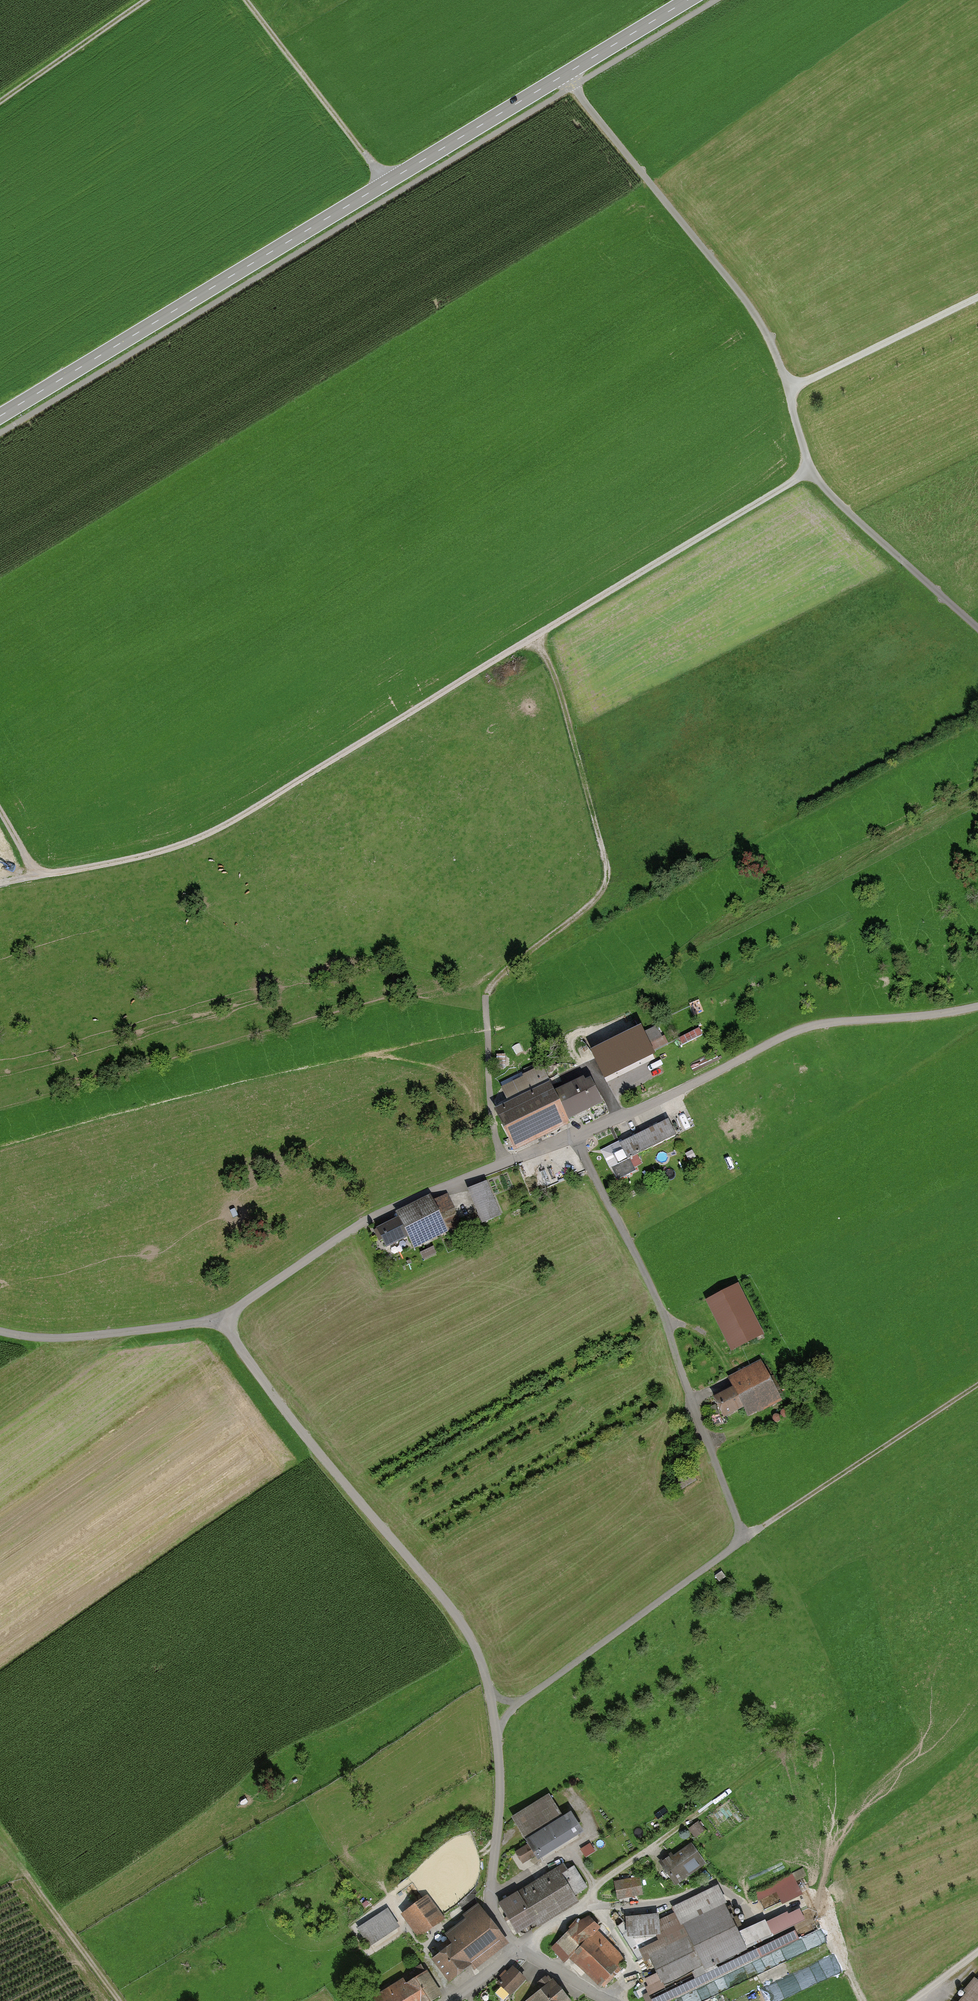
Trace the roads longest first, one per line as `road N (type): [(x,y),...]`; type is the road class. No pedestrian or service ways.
road 1 (track): [(38,877),(185,847),(245,818),(814,473)]
road 2 (unclassified): [(221,1318),(413,1198),(652,1106),(799,1029),(977,1006)]
road 3 (unclassified): [(522,1948),(487,1893),(500,1798),(497,1730),(478,1652),(461,1618),(319,1456),(221,1318)]
road 4 (unclassified): [(977,625),(814,473),(789,388),(746,299),(565,75)]
road 5 (secondary): [(0,416),(565,75)]
road 6 (track): [(497,1730),(521,1699),(744,1538),(977,1384)]
road 7 (track): [(536,641),(552,669),(605,882),(594,902),(489,991),(490,1096),(506,1162)]
road 8 (track): [(574,1136),(668,1323),(744,1538)]
road 9 (track): [(607,2000),(633,1962),(593,1903),(600,1881),(775,1759)]
road 10 (track): [(243,0),(387,182)]
road 11 (unclassified): [(0,1324),(76,1334),(221,1318)]
road 12 (track): [(977,298),(789,388)]
road 13 (track): [(711,1884),(663,1905),(593,1903),(522,1948)]
road 14 (track): [(147,0),(0,104)]
road 15 (track): [(119,2000),(21,1865)]
road 16 (secondary): [(565,75),(689,0)]

